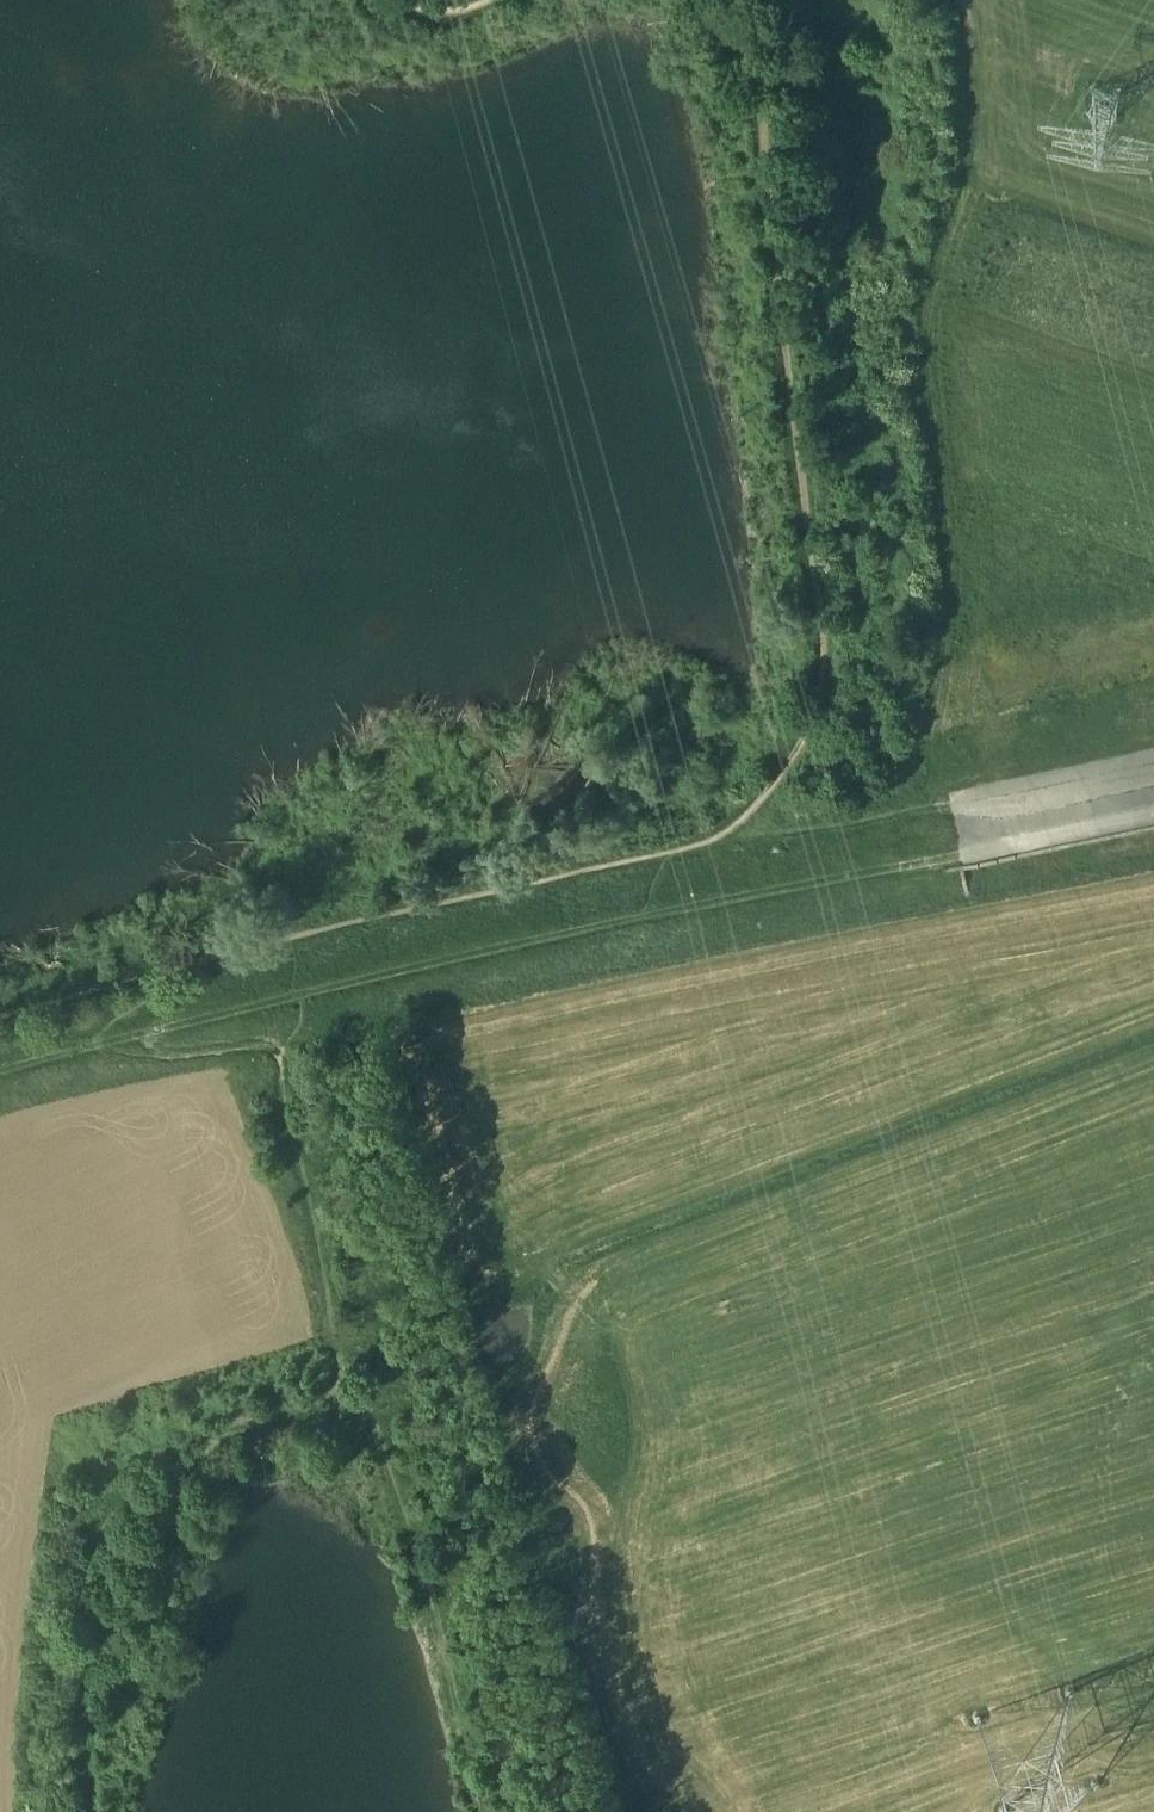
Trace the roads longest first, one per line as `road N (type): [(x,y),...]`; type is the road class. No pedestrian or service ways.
road 1 (unclassified): [(951,849),(1153,803)]

